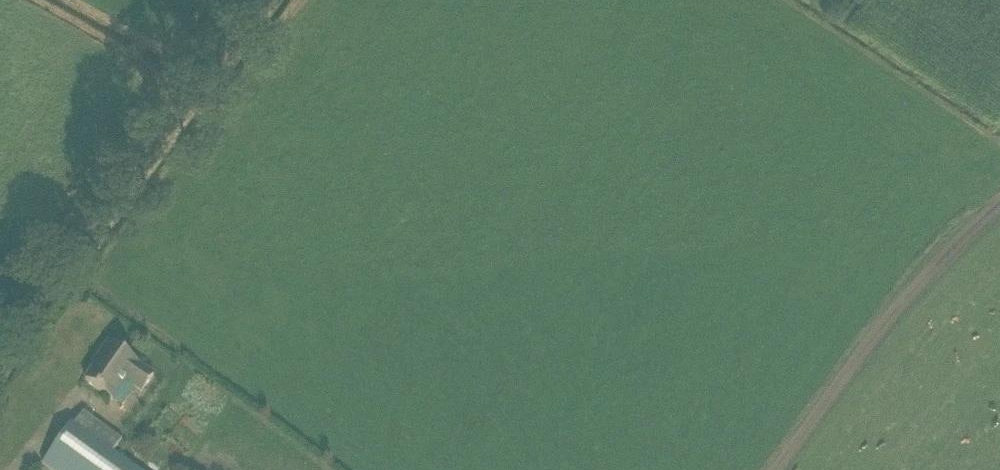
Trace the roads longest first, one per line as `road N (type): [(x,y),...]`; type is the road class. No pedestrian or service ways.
road 1 (unclassified): [(0,357),(260,0)]
road 2 (track): [(778,469),(939,252),(999,197)]

